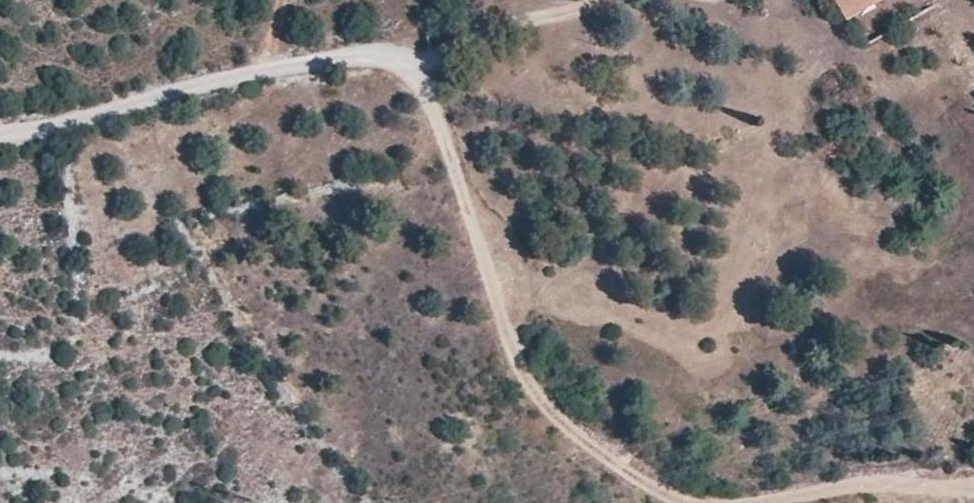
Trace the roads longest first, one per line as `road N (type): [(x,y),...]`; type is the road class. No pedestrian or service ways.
road 1 (track): [(687,502),(627,471),(549,413),(494,296),(421,73),(394,59),(257,70),(68,122),(0,129)]
road 2 (track): [(973,487),(888,482),(763,502)]
road 3 (track): [(421,73),(451,49),(592,0)]

